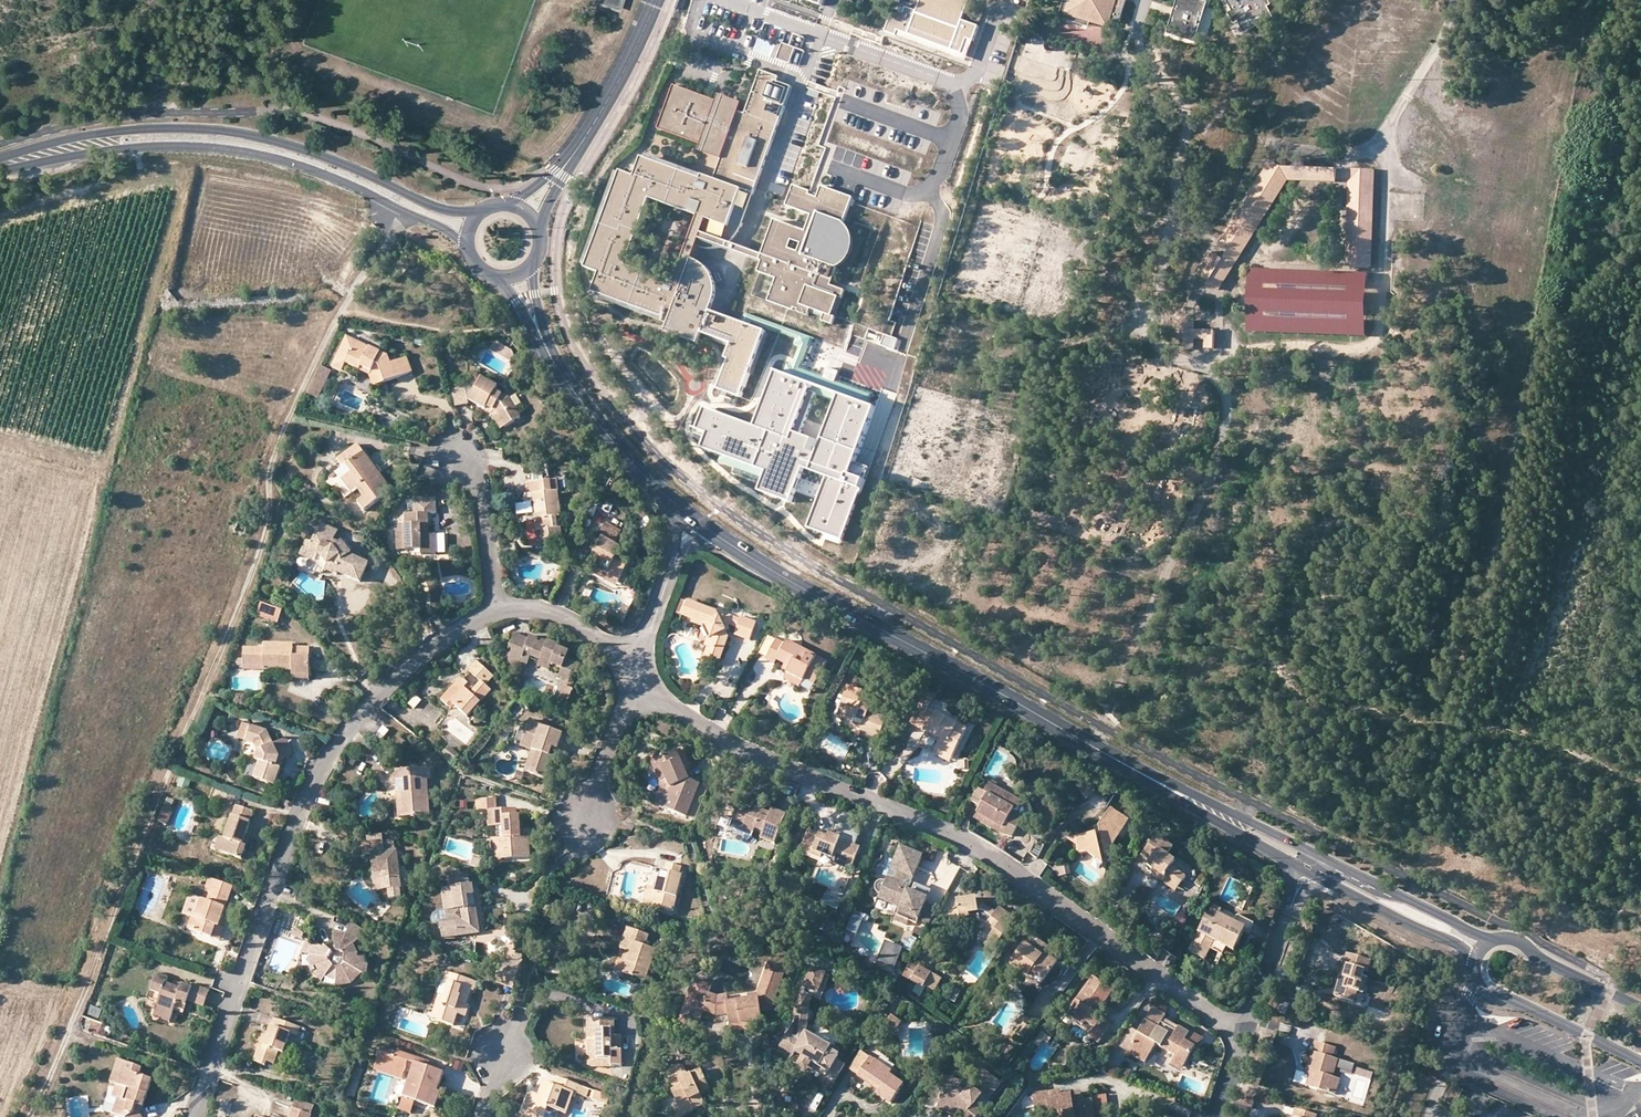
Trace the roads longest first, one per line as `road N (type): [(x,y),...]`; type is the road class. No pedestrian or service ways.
road 1 (track): [(30,1116),(255,563),(269,519),(270,473),(292,413),(364,276),(418,218)]
road 2 (track): [(0,856),(189,166),(139,164),(132,148)]
road 3 (residential): [(1246,1031),(975,846),(763,758),(679,710),(651,690),(637,661)]
road 4 (residential): [(497,611),(403,671),(328,760),(284,854),(197,1116)]
road 5 (track): [(1453,0),(1445,34),(1396,124),(1379,329),(1365,346),(1275,347),(1203,365)]
road 6 (secondary): [(488,207),(437,208),(327,158),(213,130),(110,131),(0,161)]
road 7 (secondary): [(0,171),(132,148),(239,151),(350,185),(441,228),(466,249)]
road 8 (secondary): [(731,544),(1128,767)]
road 9 (track): [(1203,365),(1224,397),(1222,453),(1091,745)]
road 10 (track): [(1137,41),(1165,68),(1190,122),(1175,215),(1222,250)]
road 11 (secondary): [(1474,961),(1475,982),(1489,997),(1640,1063)]
road 12 (tertiary): [(559,173),(615,89),(656,0)]
road 13 (secondary): [(1308,851),(1128,767)]
road 14 (secondary): [(1128,767),(1297,868)]
road 15 (track): [(1175,215),(1160,291),(1139,326),(1161,352),(1203,365)]
road 16 (residential): [(637,661),(587,825)]
road 17 (secondary): [(1640,1008),(1515,941),(1491,941)]
road 18 (residential): [(497,611),(482,494),(457,456)]
road 19 (secondary): [(560,372),(660,491)]
road 20 (secondary): [(1339,889),(1458,945),(1474,961)]
road 21 (residential): [(637,661),(539,612),(497,611)]
road 22 (track): [(436,645),(355,543)]
road 23 (secondary): [(1491,941),(1383,888)]
road 24 (residential): [(1246,1031),(1287,918)]
road 25 (secondary): [(490,276),(516,301),(560,372)]

